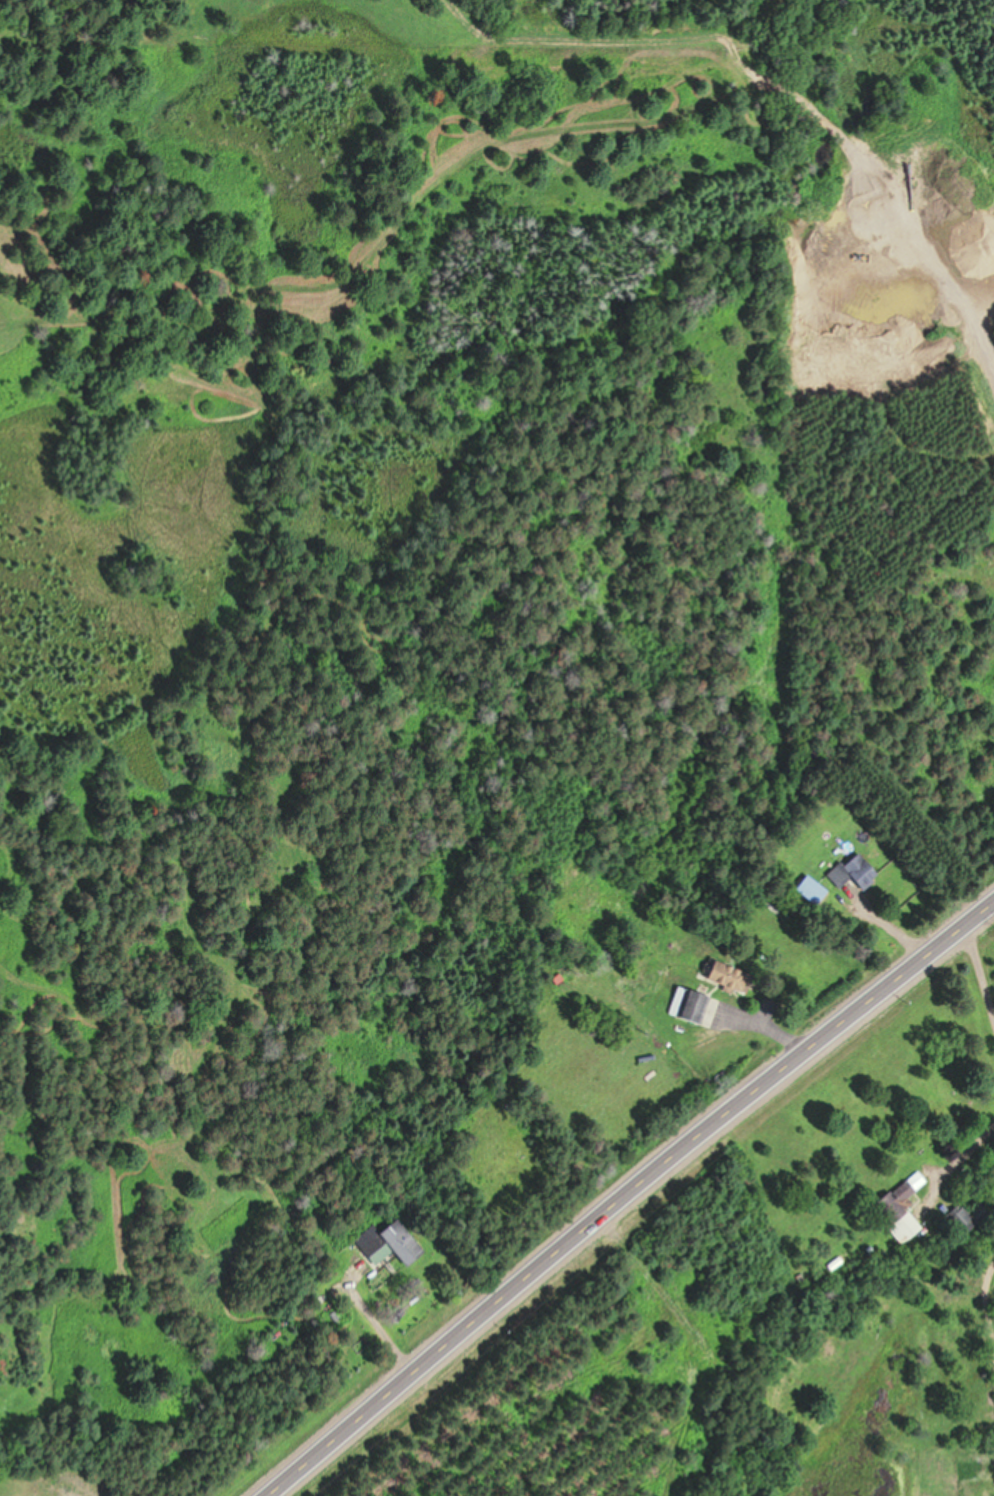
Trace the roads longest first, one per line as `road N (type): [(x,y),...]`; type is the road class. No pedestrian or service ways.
road 1 (primary): [(274,1495),(993,902)]
road 2 (residential): [(993,1144),(962,1231),(984,1495)]

